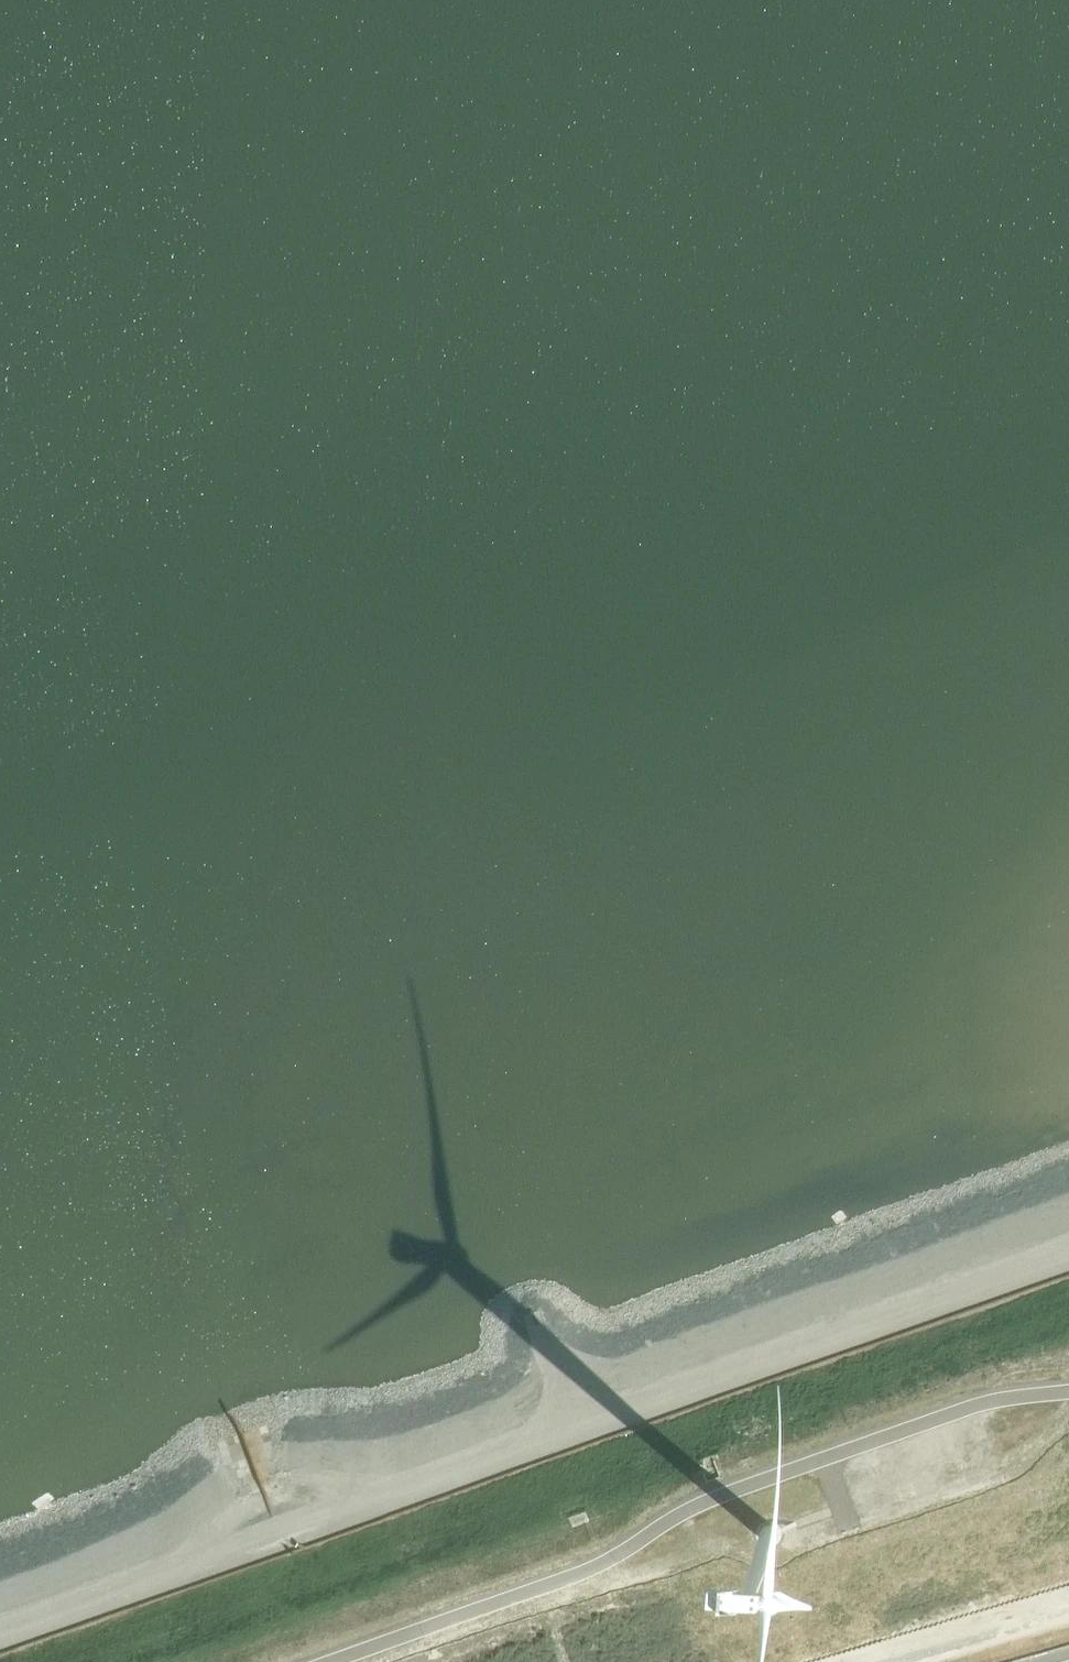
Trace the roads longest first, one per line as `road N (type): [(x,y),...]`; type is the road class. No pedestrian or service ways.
road 1 (track): [(1068,1167),(0,1549)]

